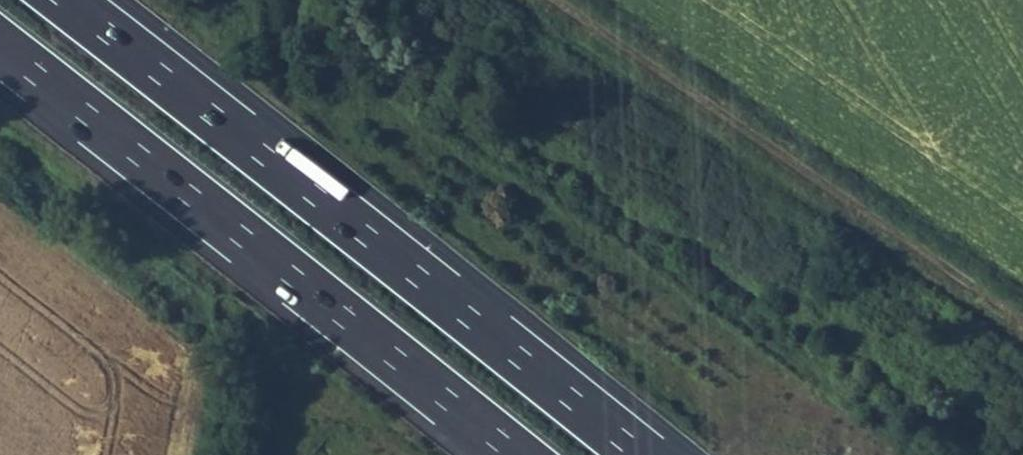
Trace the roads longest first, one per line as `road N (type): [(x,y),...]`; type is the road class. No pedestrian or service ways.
road 1 (motorway): [(640,454),(69,0)]
road 2 (motorway): [(0,46),(515,454)]
road 3 (track): [(1022,323),(549,0)]

